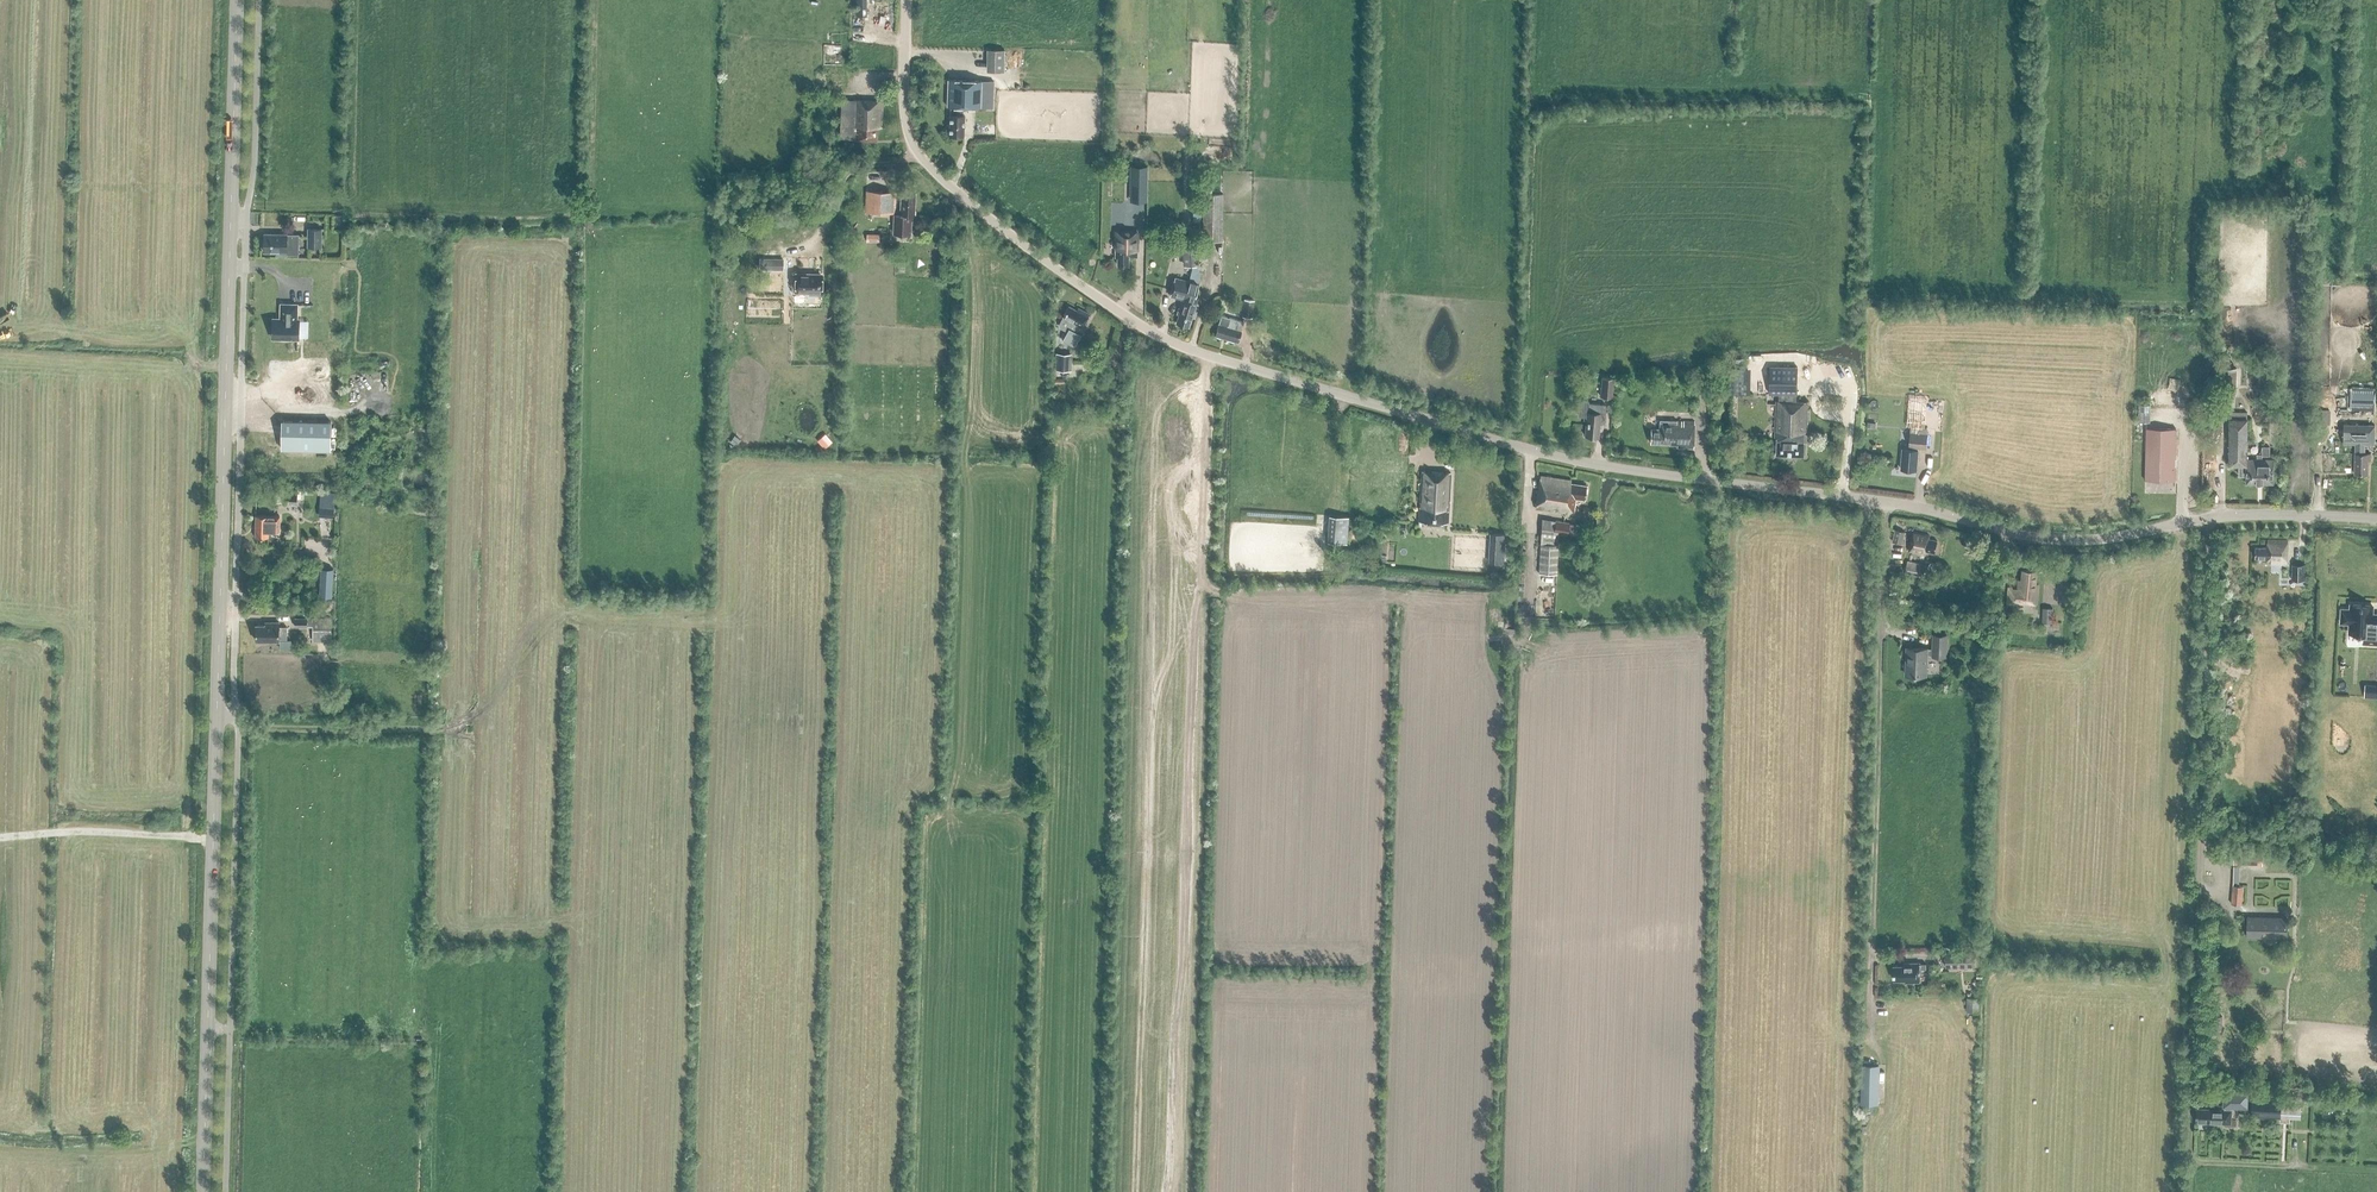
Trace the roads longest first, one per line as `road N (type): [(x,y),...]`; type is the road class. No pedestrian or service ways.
road 1 (tertiary): [(2376,519),(2220,516),(2097,537),(2027,536),(1881,504),(1618,471),(1214,356),(1128,318),(927,169),(903,111),(905,0)]
road 2 (tertiary): [(204,1191),(237,0)]
road 3 (track): [(2188,1191),(2202,520)]
road 4 (track): [(1881,504),(1869,1056)]

